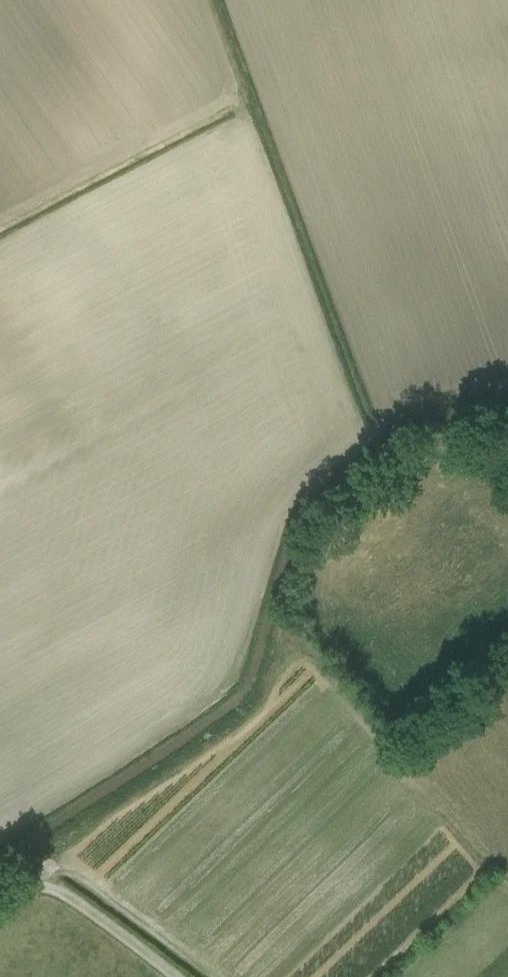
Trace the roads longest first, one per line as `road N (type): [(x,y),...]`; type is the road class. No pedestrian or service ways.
road 1 (track): [(0,893),(47,885),(64,891),(169,976)]

